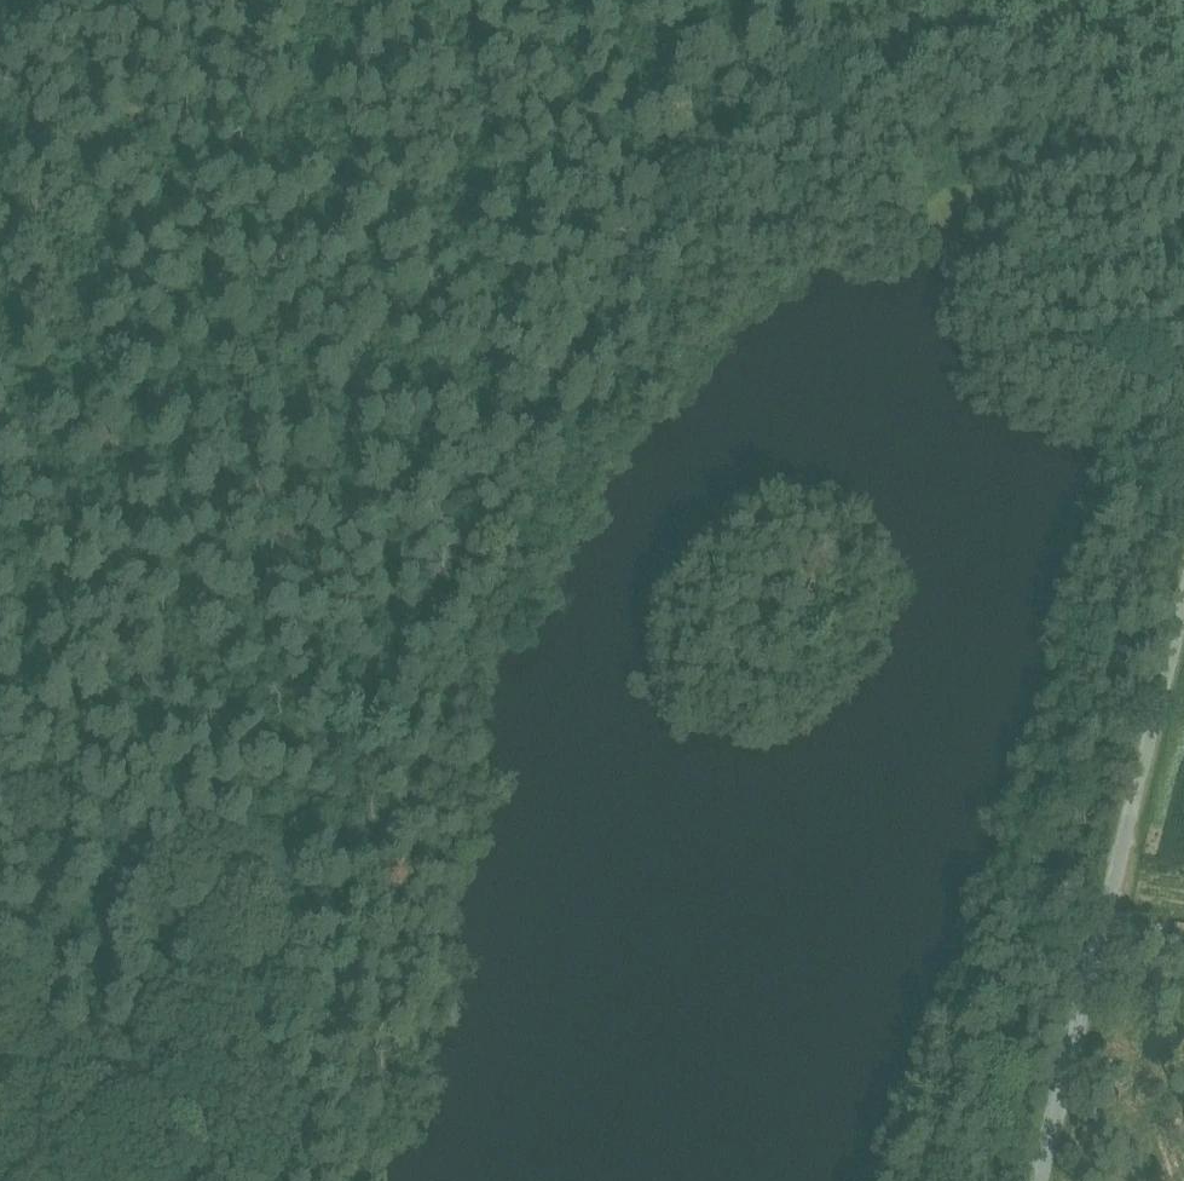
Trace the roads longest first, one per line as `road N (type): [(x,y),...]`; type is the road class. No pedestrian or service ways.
road 1 (unclassified): [(1183,698),(1065,1180)]

